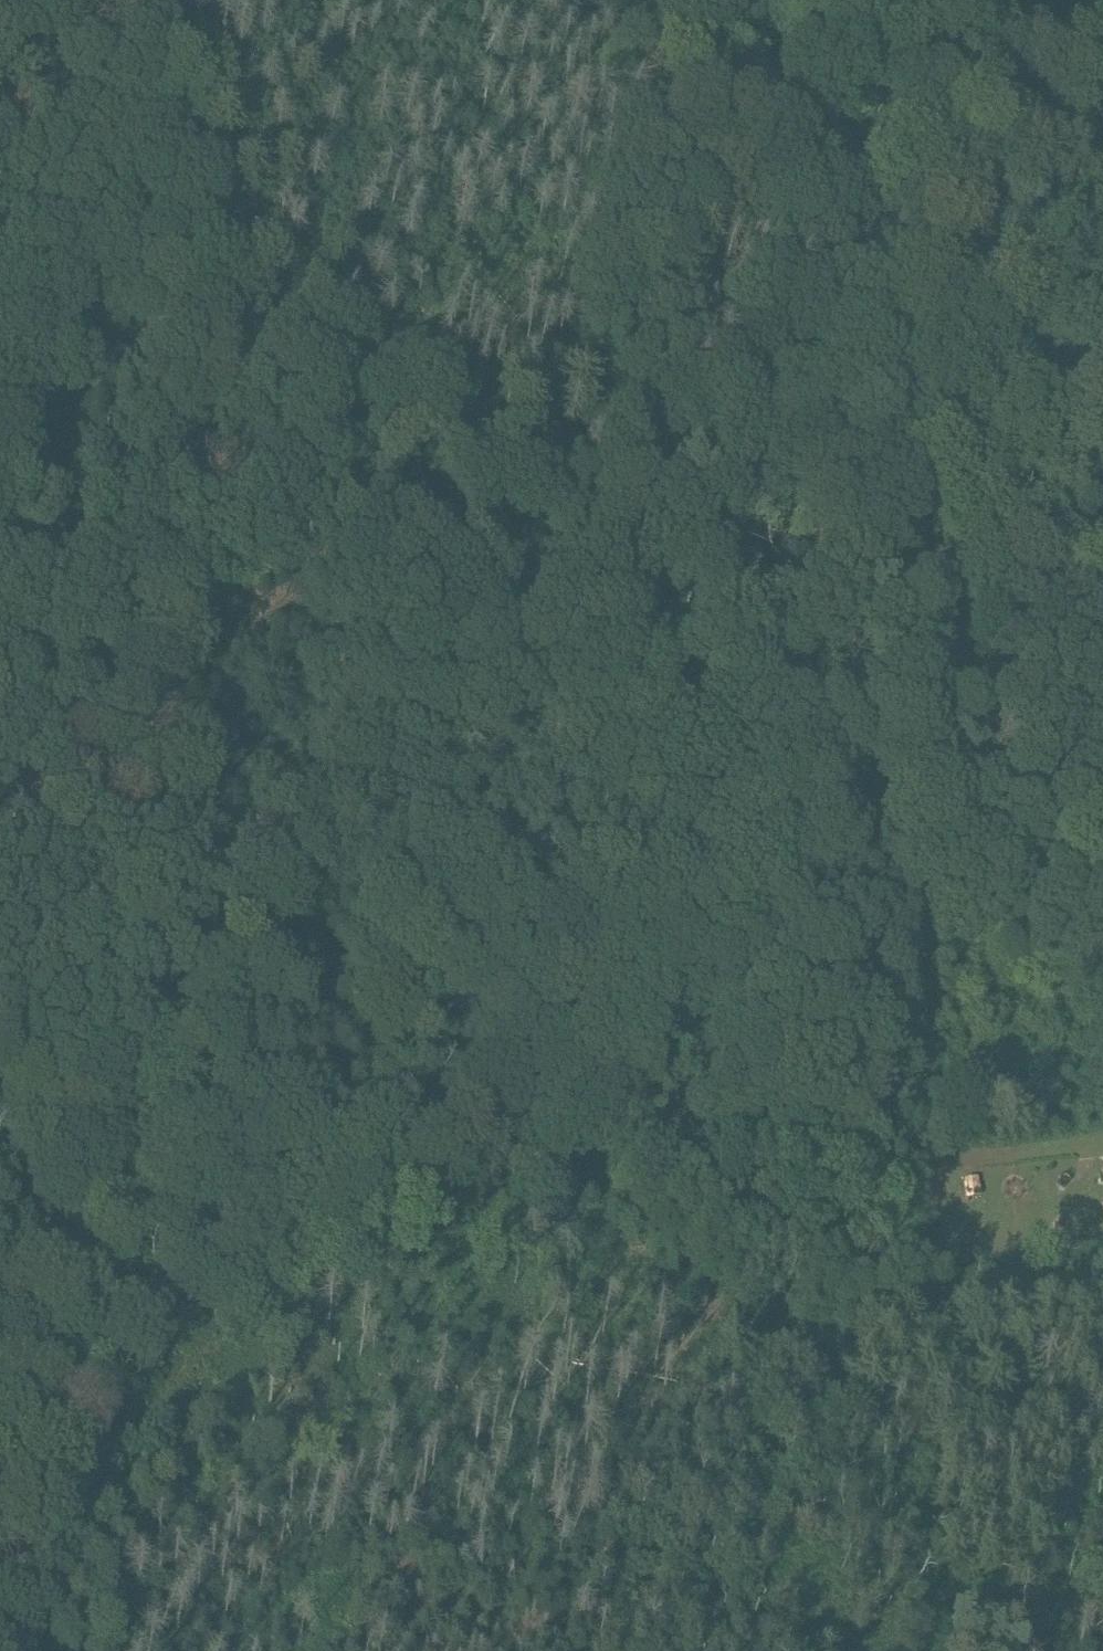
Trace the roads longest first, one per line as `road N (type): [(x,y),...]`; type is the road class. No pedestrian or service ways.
road 1 (track): [(230,1307),(309,1245),(654,1139),(874,1144),(1102,1126)]
road 2 (track): [(654,1139),(936,754),(960,689),(964,625)]

